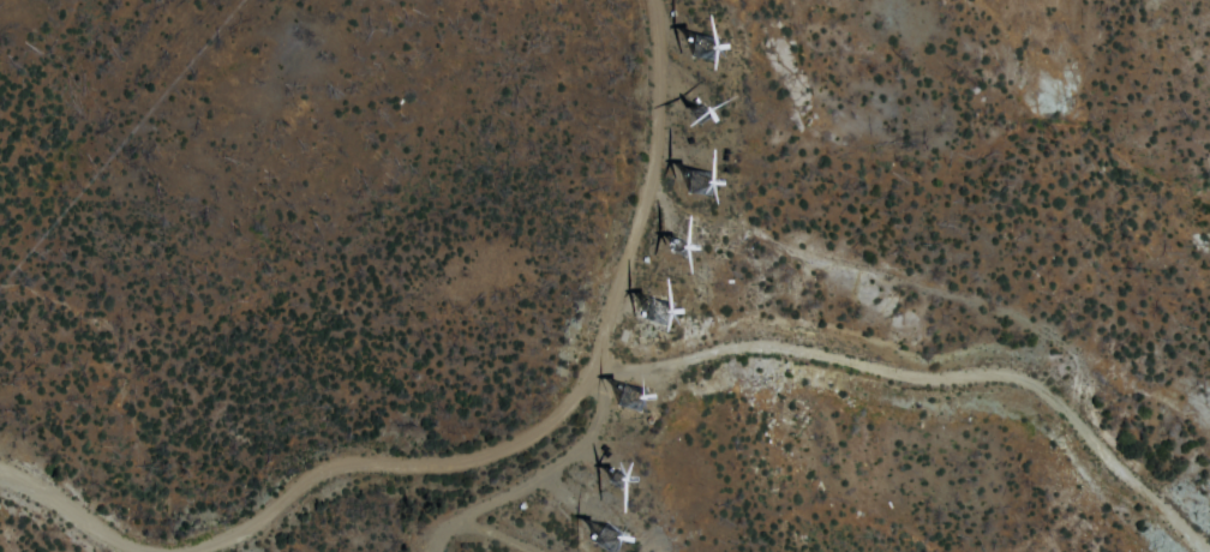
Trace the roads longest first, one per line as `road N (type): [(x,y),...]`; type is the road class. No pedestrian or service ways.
road 1 (track): [(0,491),(113,546),(157,550),(236,517),(312,467),(456,449),(531,421),(573,368),(641,149),(636,0)]
road 2 (track): [(1209,544),(1046,384),(1017,371),(900,370),(766,344),(660,366),(573,368)]
road 3 (track): [(438,551),(438,540),(479,509),(589,444),(604,367)]

